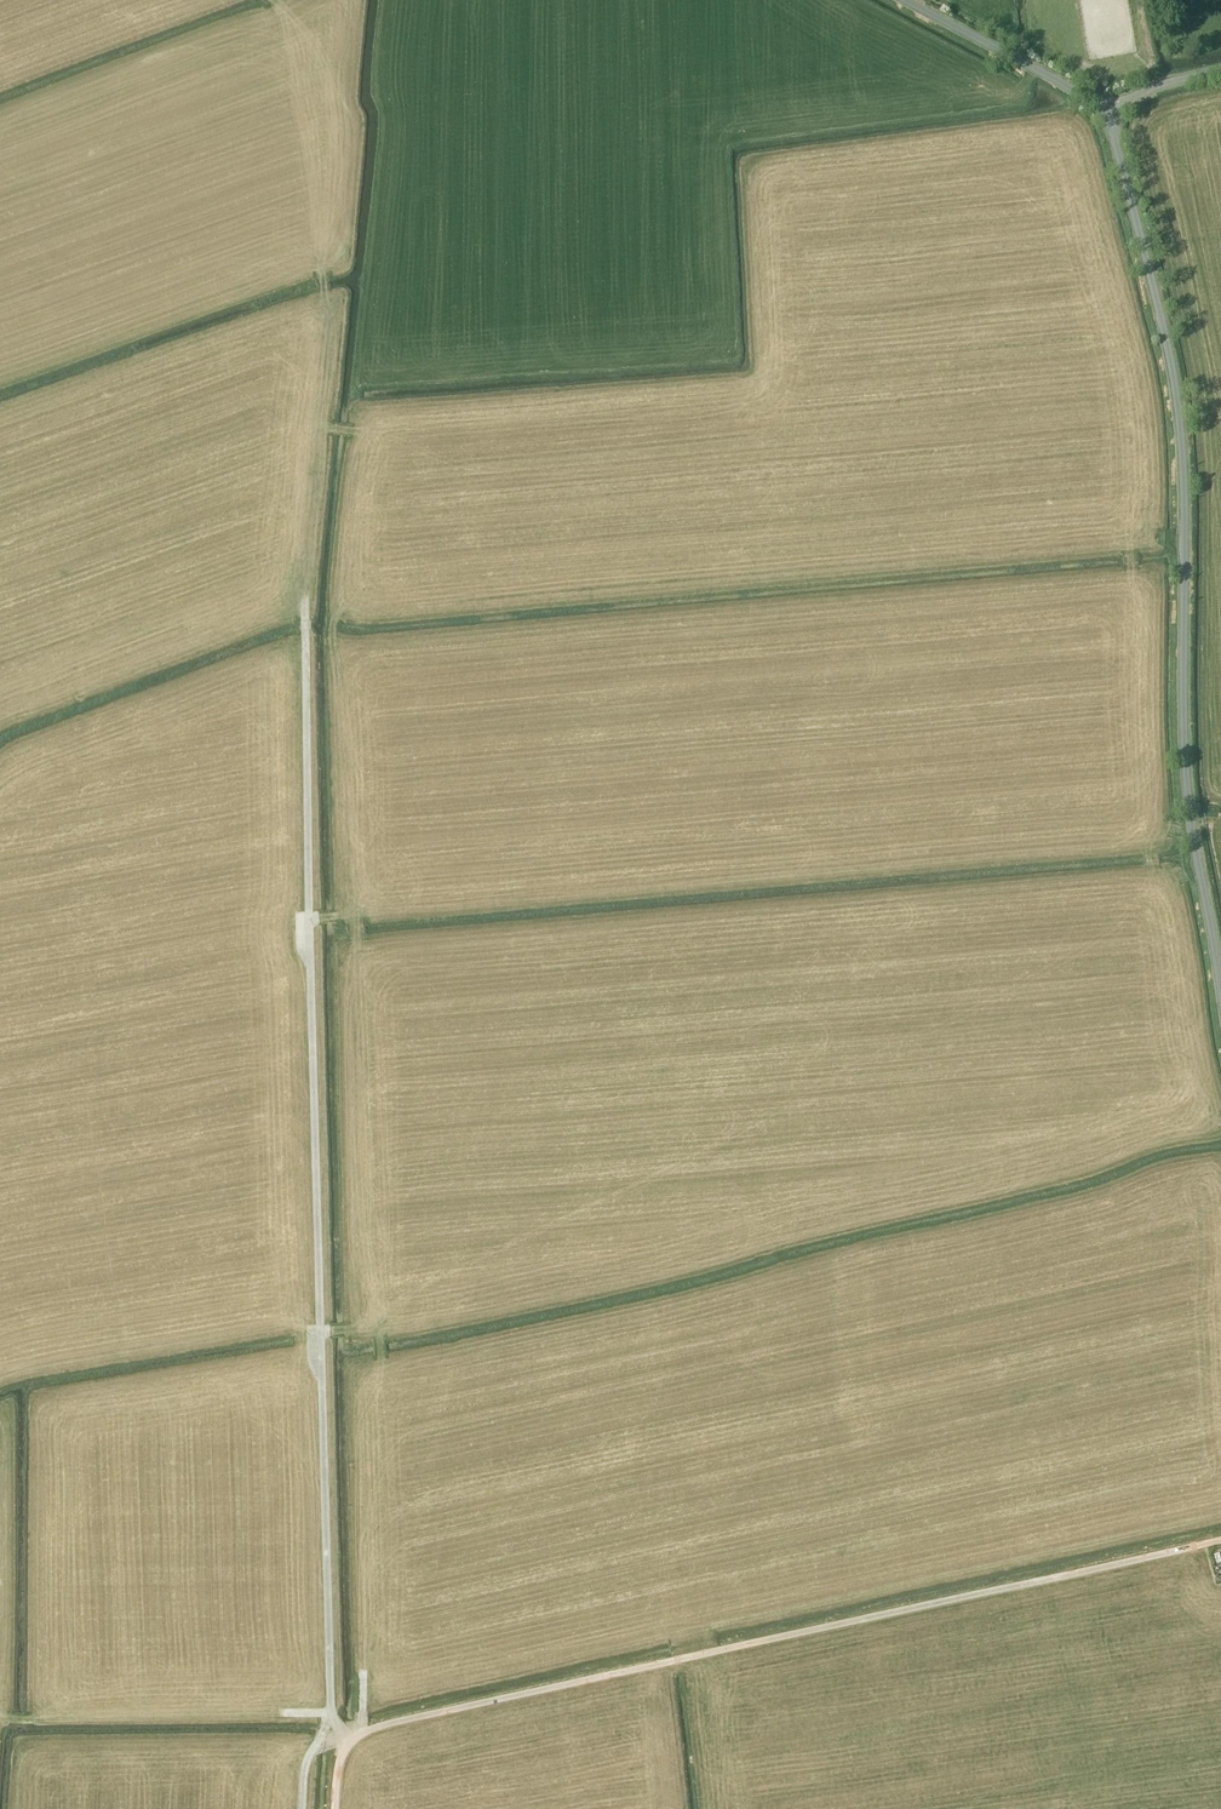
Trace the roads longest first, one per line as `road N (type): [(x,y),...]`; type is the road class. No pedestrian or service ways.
road 1 (unclassified): [(1220,993),(1185,769),(1175,391),(1102,117)]
road 2 (unclassified): [(1102,117),(1050,78),(906,0)]
road 3 (unclassified): [(1102,117),(1162,84),(1220,71)]

